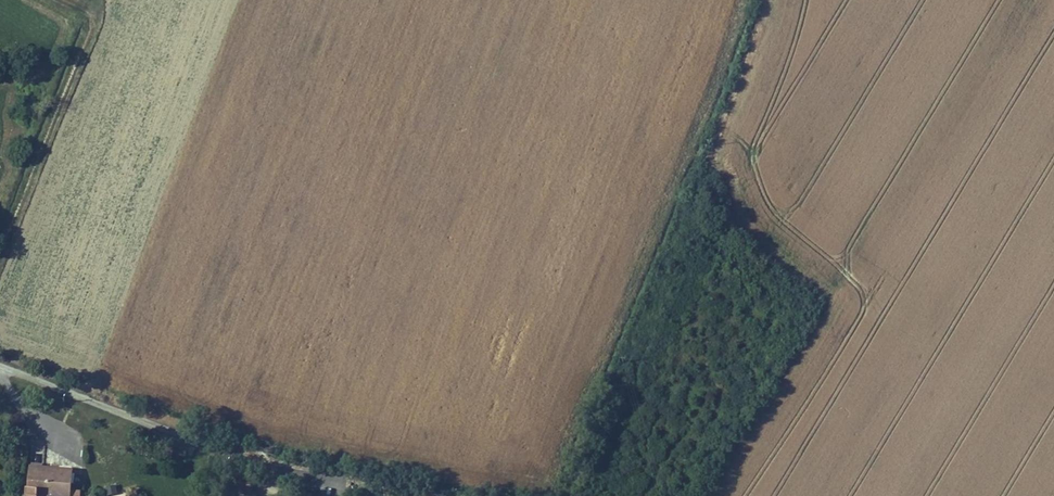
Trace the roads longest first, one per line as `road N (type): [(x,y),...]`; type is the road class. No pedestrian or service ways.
road 1 (unclassified): [(224,450),(0,366)]

